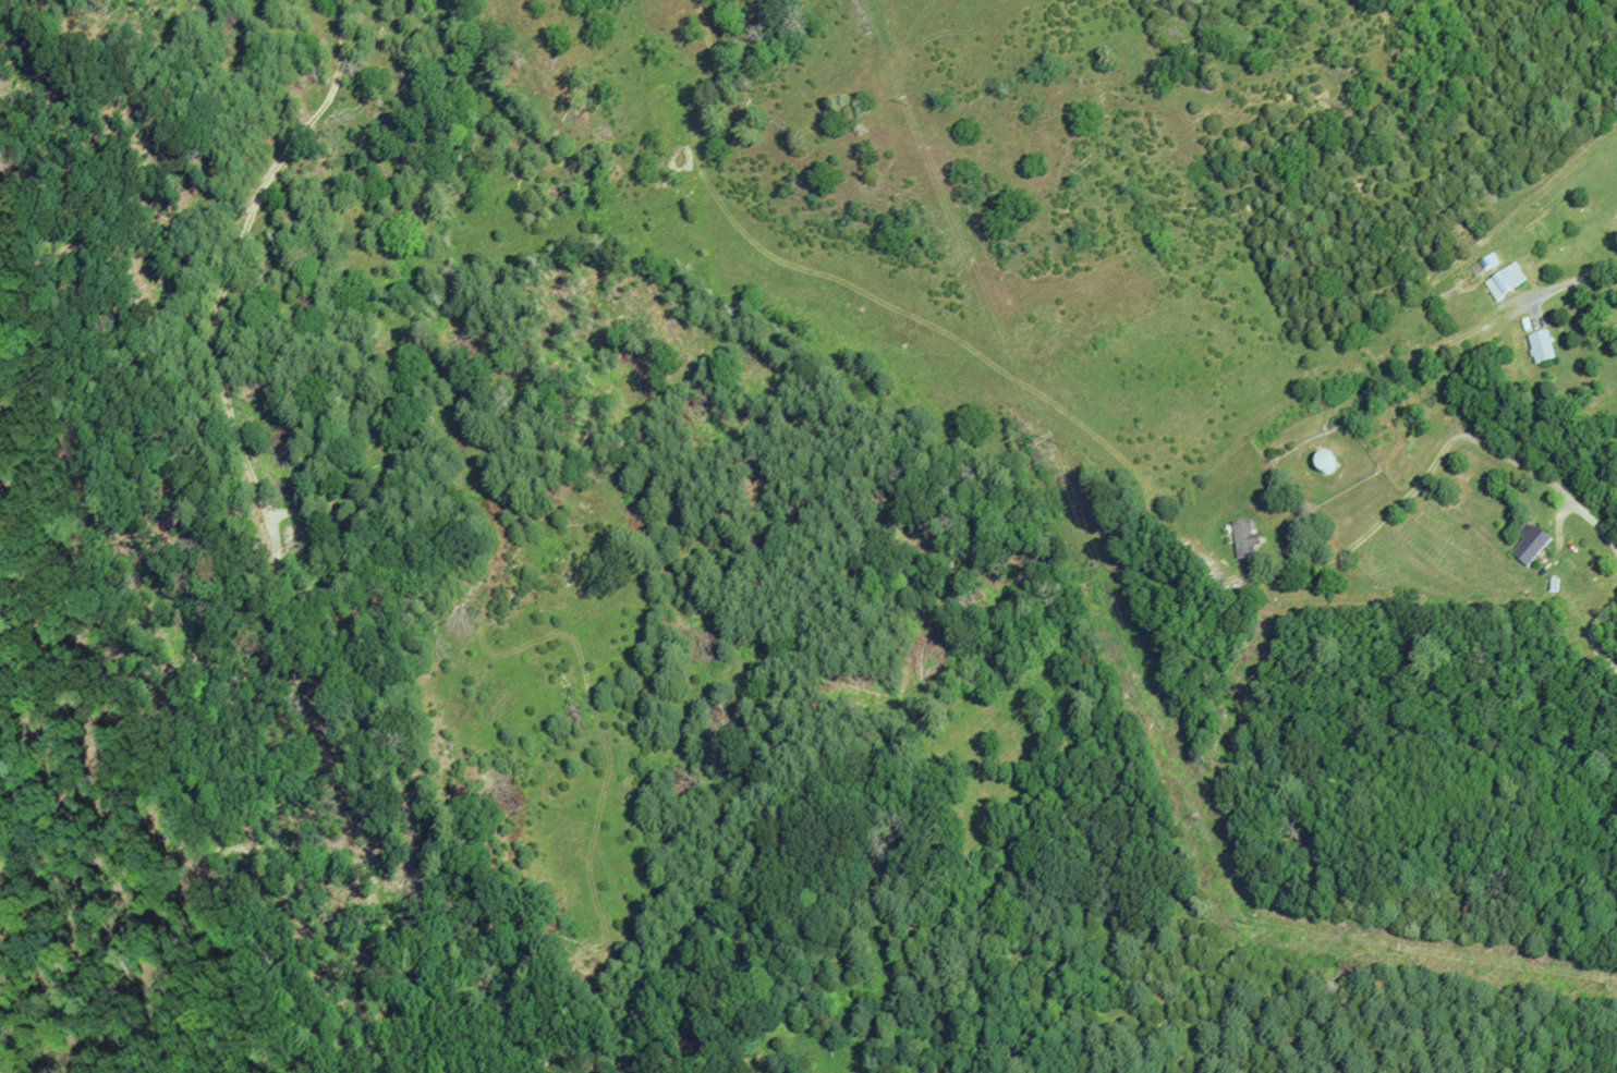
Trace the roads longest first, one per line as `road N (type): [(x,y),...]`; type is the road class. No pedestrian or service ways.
road 1 (residential): [(1616,542),(1520,460),(1473,435),(1455,436),(1428,479),(1370,531),(1290,574),(1248,578)]

